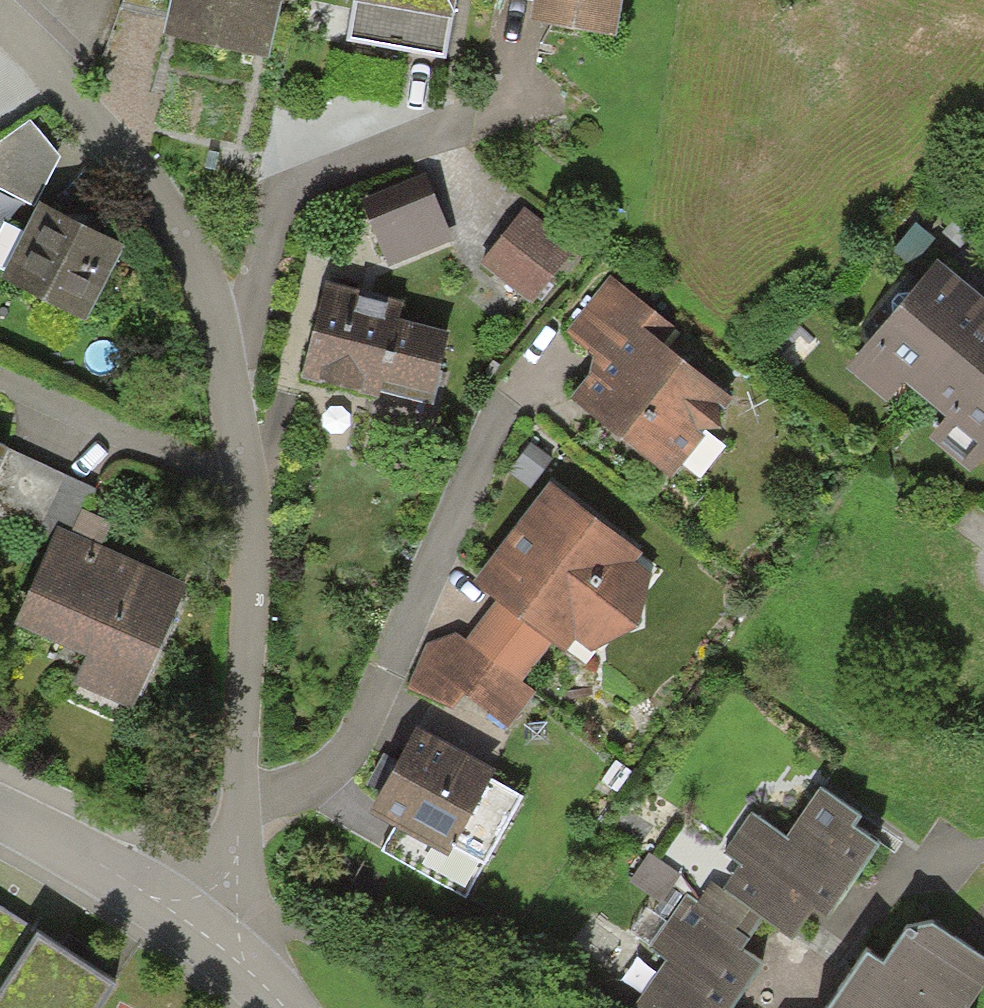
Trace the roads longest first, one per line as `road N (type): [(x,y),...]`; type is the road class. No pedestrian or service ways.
road 1 (residential): [(246,808),(327,753),(418,584),(511,374)]
road 2 (residential): [(240,354),(292,187),(502,99),(517,10)]
road 3 (residential): [(0,11),(100,112),(184,223),(240,354)]
road 4 (residential): [(239,477),(246,808)]
road 5 (residential): [(239,477),(0,369)]
road 6 (residential): [(0,818),(209,929)]
road 7 (residential): [(246,808),(209,929)]
road 8 (residential): [(240,354),(239,477)]

